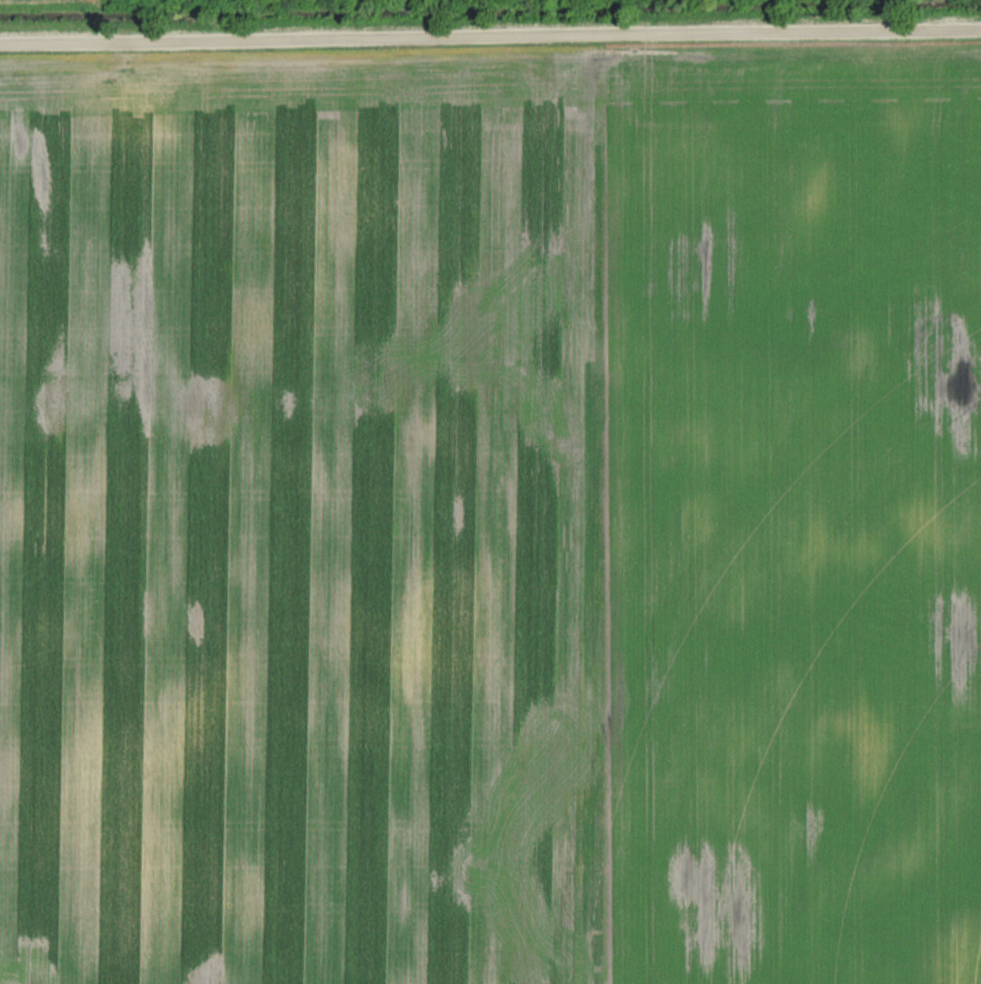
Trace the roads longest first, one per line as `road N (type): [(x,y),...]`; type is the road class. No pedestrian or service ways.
road 1 (residential): [(0,42),(980,31)]

